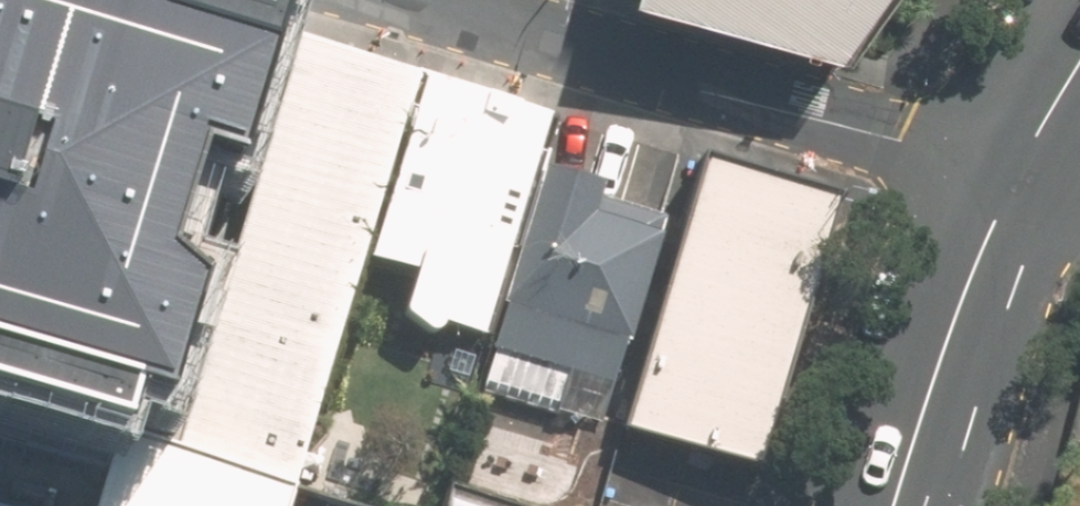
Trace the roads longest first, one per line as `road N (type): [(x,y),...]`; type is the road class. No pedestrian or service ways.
road 1 (residential): [(1014,170),(406,0)]
road 2 (secondary): [(1014,170),(957,306),(892,505)]
road 3 (secondary): [(1079,63),(1014,170)]

